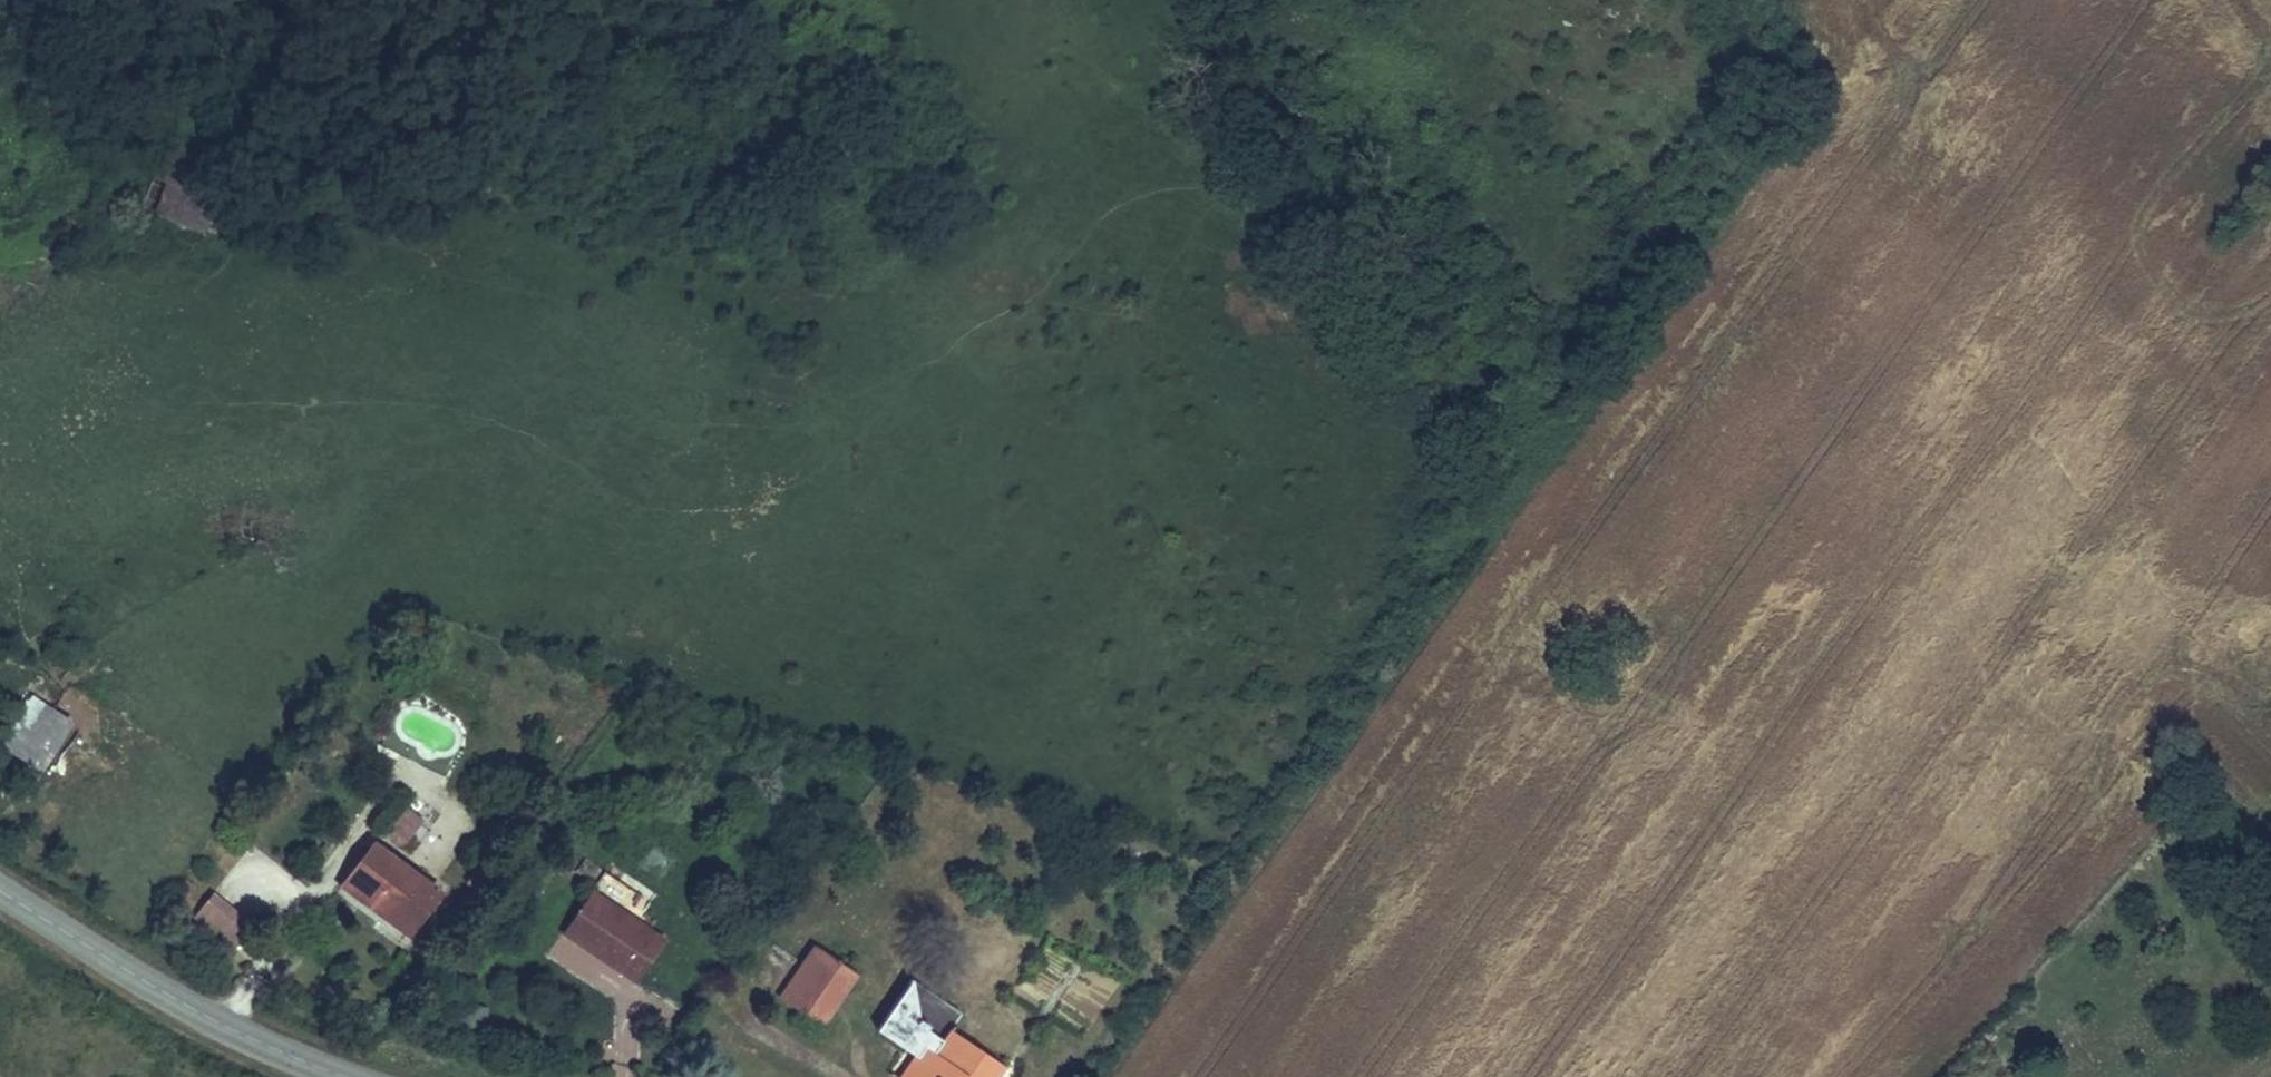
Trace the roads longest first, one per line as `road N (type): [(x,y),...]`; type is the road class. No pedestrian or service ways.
road 1 (secondary): [(0,890),(159,991),(344,1076)]

